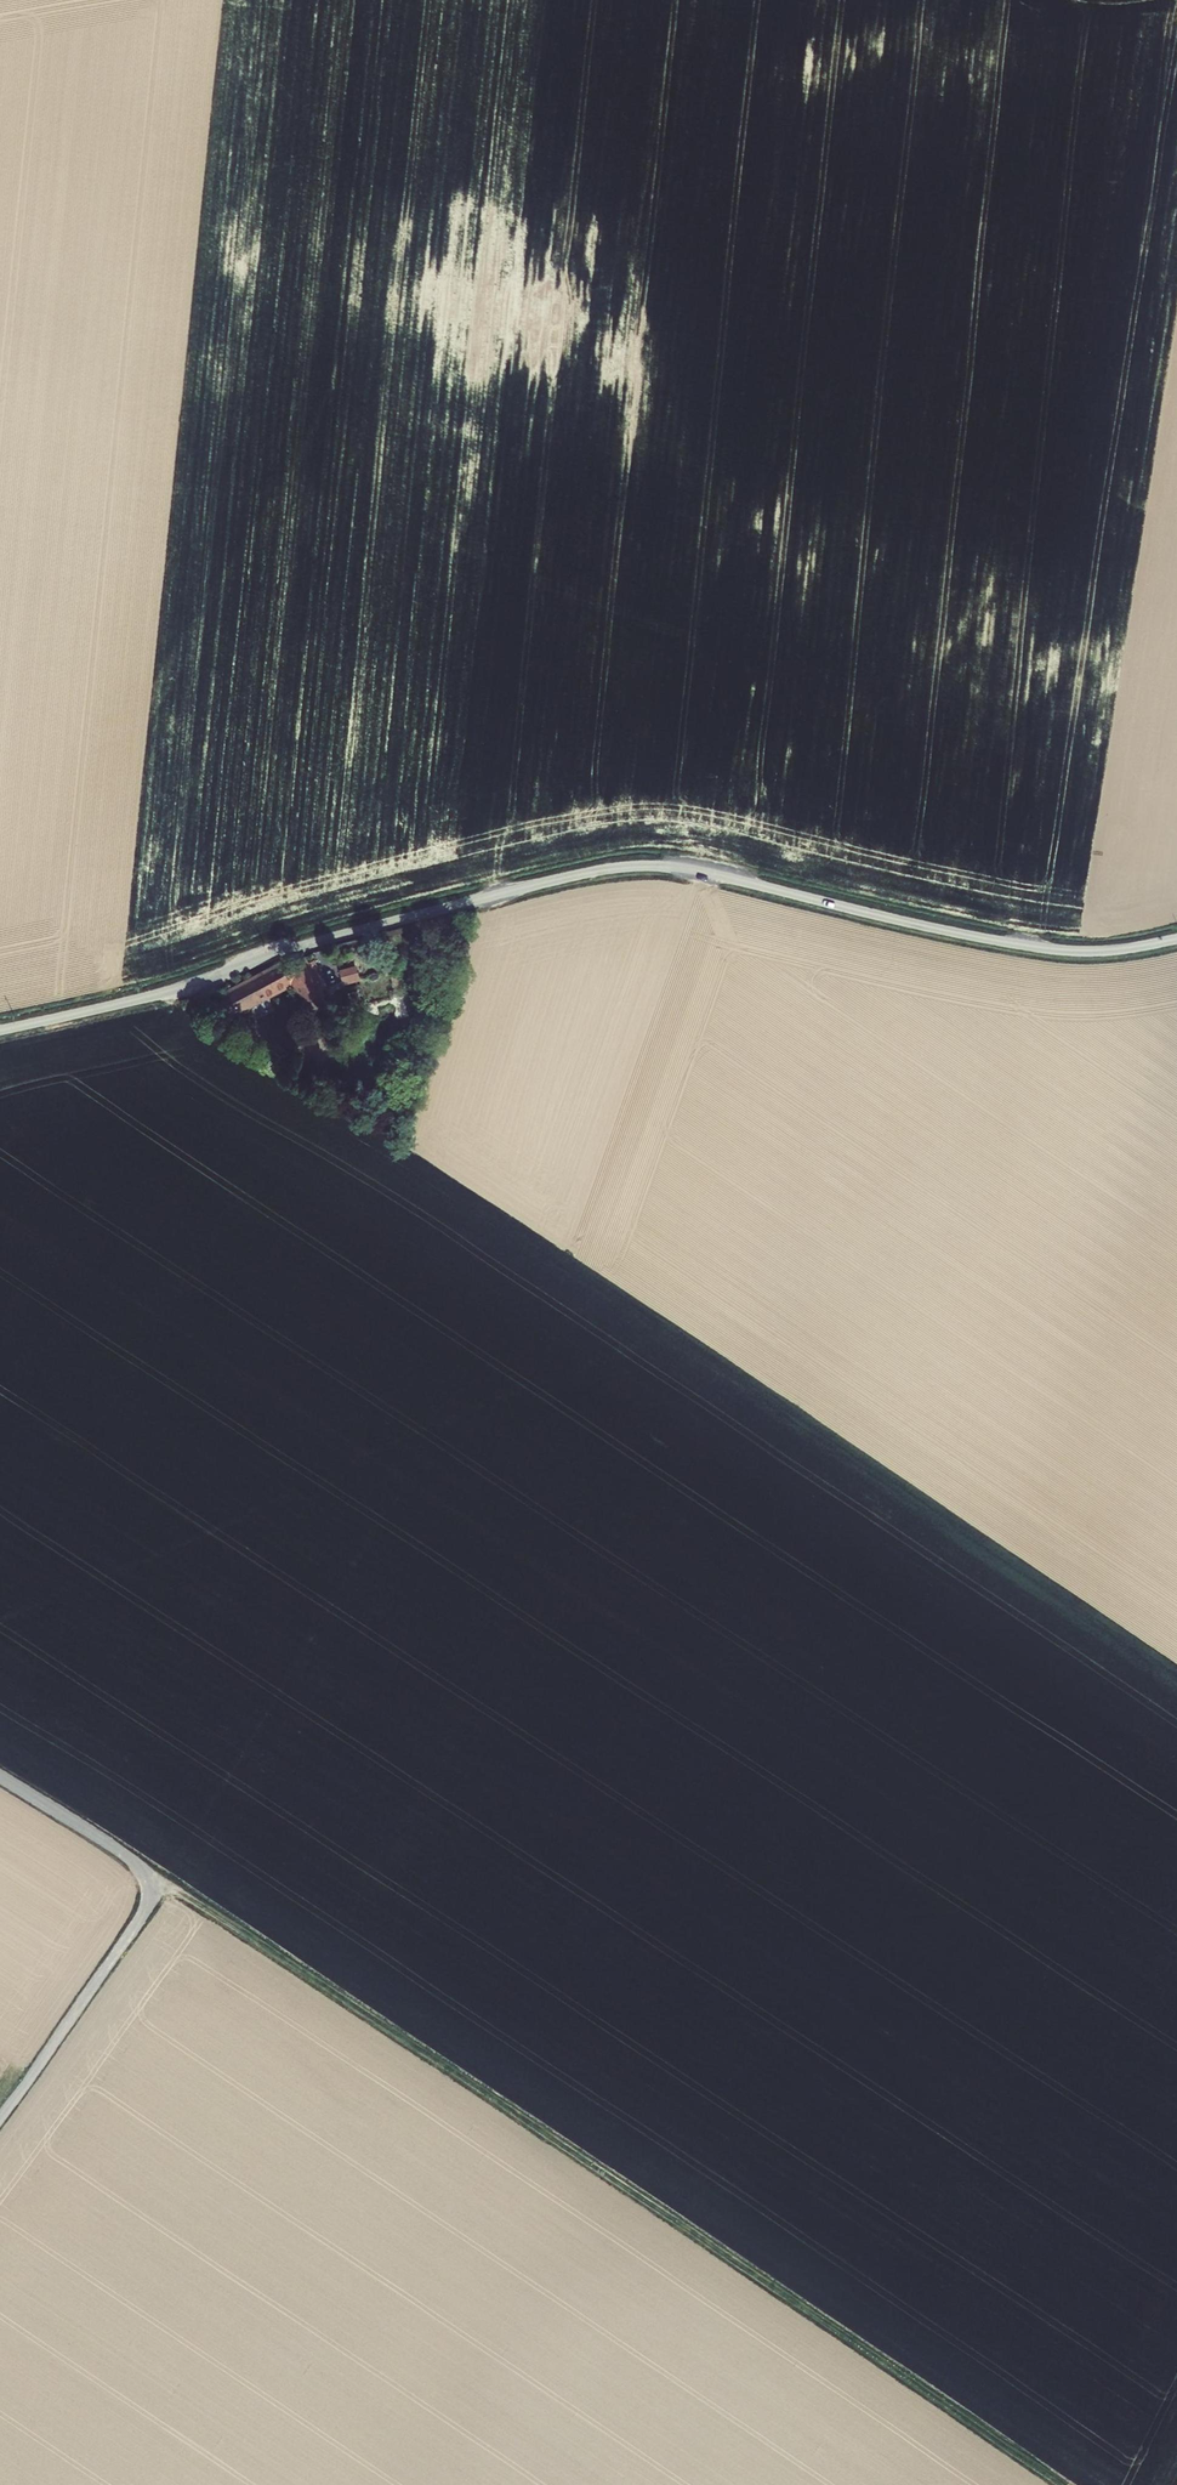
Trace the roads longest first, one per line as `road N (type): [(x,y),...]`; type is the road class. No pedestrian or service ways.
road 1 (track): [(0,1781),(1070,2484)]
road 2 (unclassified): [(0,1031),(629,865),(692,868),(1053,949),(1103,950),(1176,938)]
road 3 (track): [(0,2110),(160,1883)]

